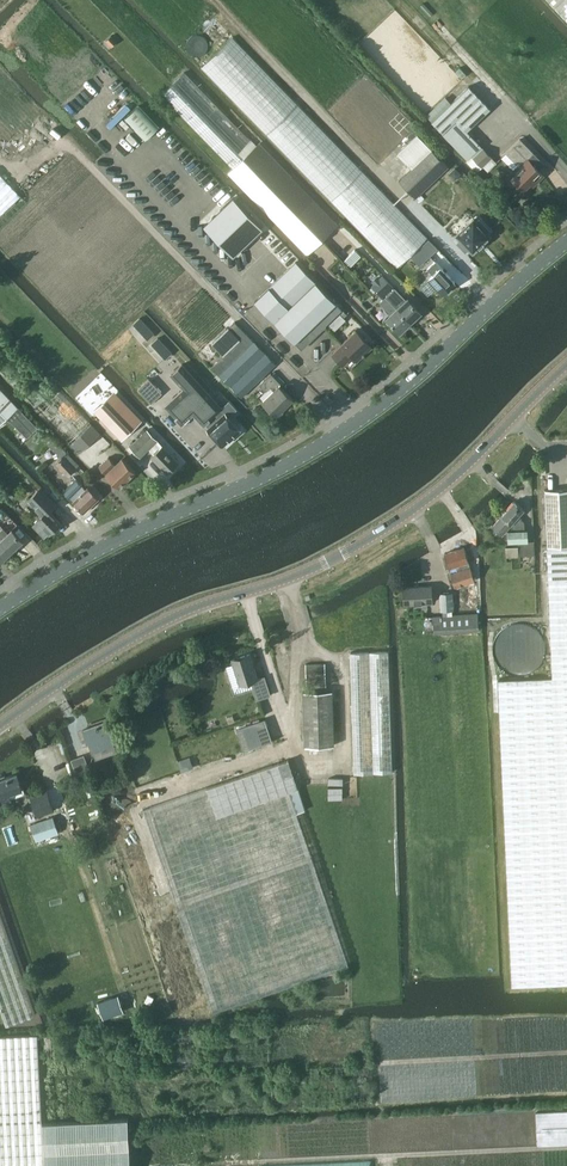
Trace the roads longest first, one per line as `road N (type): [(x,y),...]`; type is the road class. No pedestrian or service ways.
road 1 (tertiary): [(0,726),(186,611),(316,568),(407,516),(473,462),(566,366)]
road 2 (secondary): [(0,603),(65,563),(275,470),(359,419),(566,242)]

